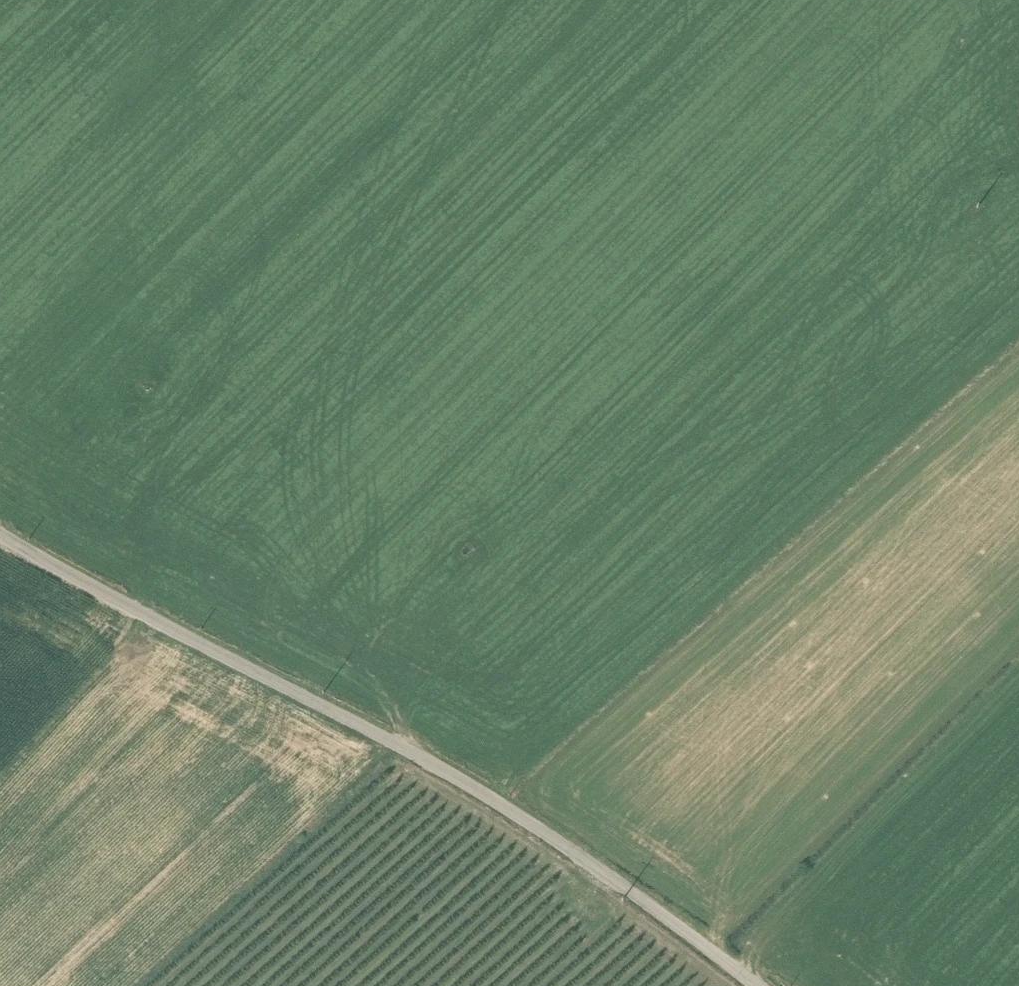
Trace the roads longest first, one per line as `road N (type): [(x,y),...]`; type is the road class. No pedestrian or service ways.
road 1 (unclassified): [(754,985),(489,799),(0,535)]

